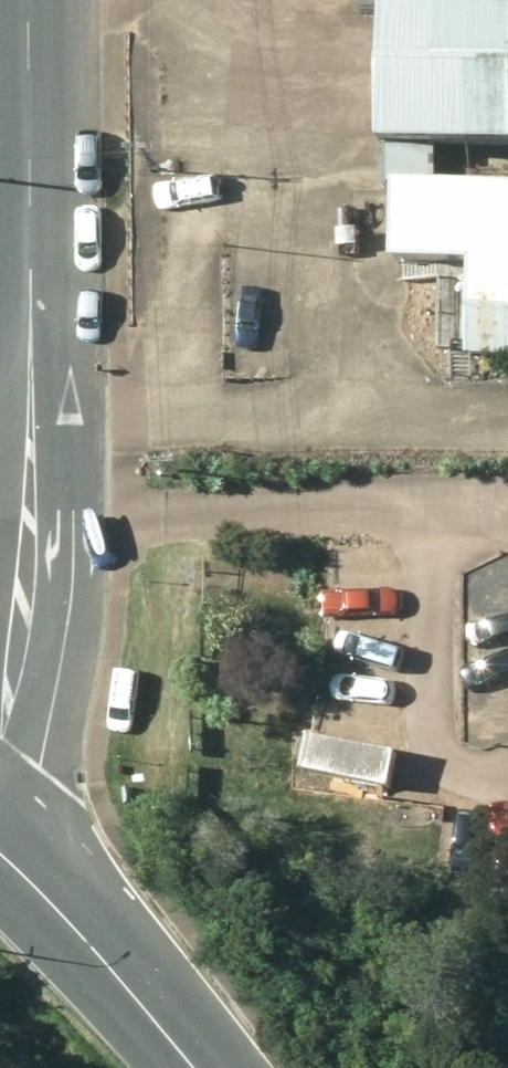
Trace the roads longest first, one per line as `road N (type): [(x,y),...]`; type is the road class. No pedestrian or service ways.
road 1 (unclassified): [(0,734),(24,618),(28,348)]
road 2 (unclassified): [(28,348),(27,0)]
road 3 (secondary): [(193,1067),(0,856)]

